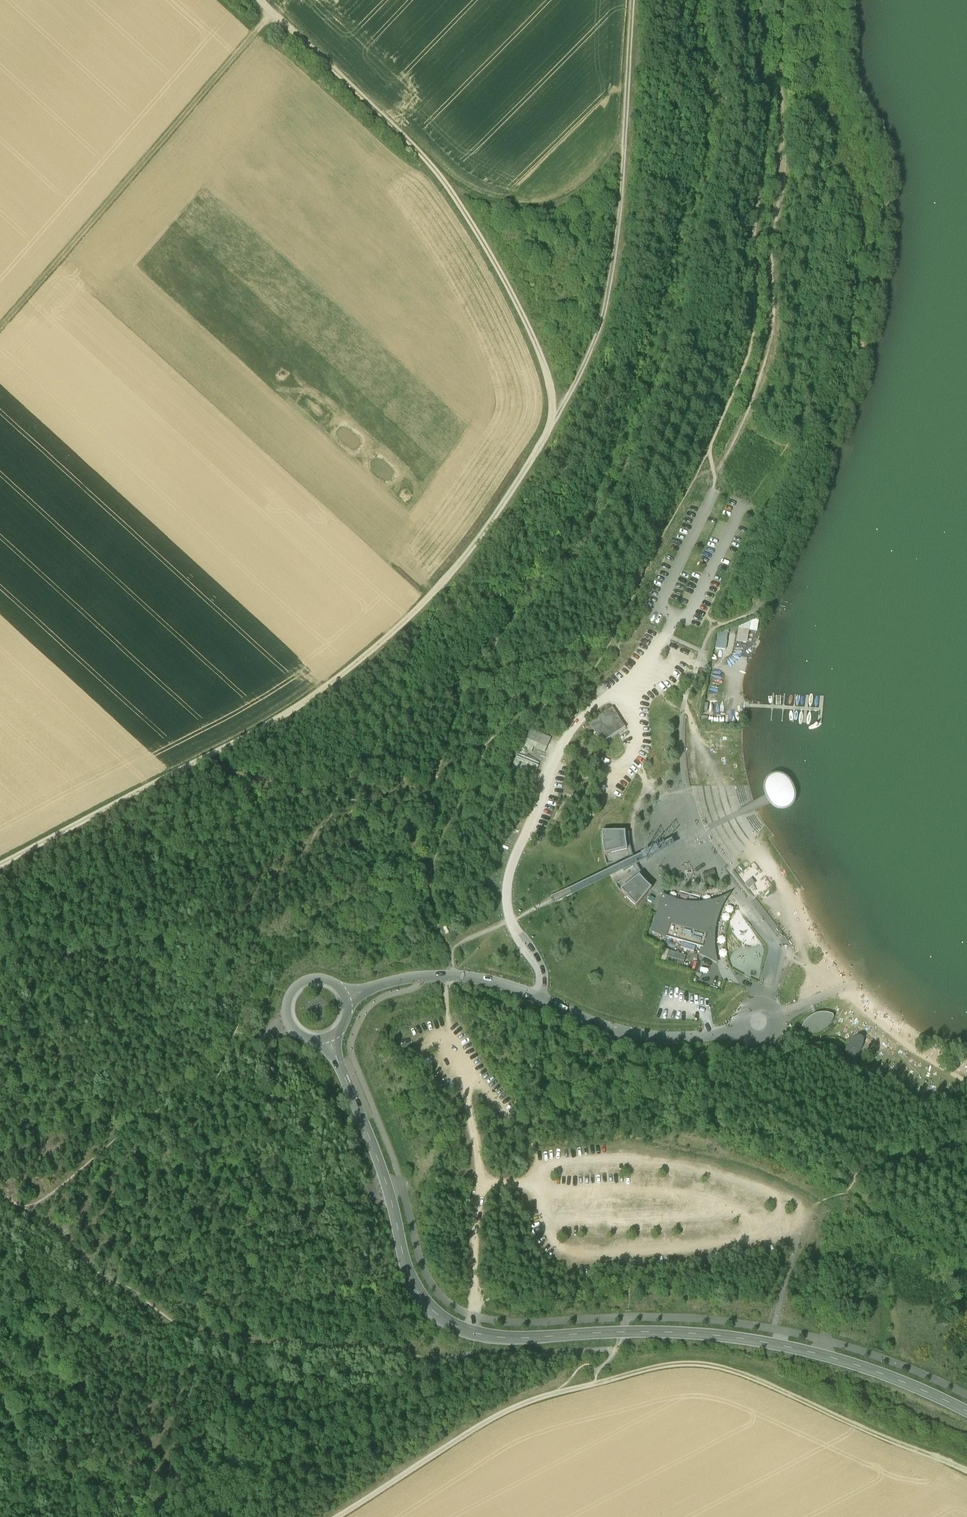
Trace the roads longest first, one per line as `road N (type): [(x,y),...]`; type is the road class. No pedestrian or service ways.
road 1 (track): [(0,866),(304,704),(361,660),(451,573),(552,422),(537,348),(446,184),(259,0)]
road 2 (unclassified): [(328,1039),(385,1175),(407,1267),(441,1319),(507,1339),(667,1333),(776,1346),(847,1364),(966,1413)]
road 3 (track): [(552,422),(593,338),(611,263),(633,0)]
road 4 (track): [(966,1472),(706,1366),(640,1372),(556,1395)]
road 5 (unclassified): [(759,1019),(707,1033),(631,1030),(510,984),(450,975),(347,995)]
road 6 (track): [(272,14),(0,330)]
road 7 (track): [(556,1395),(509,1410),(338,1516)]
road 8 (track): [(622,141),(580,191),(547,207),(503,208),(446,184)]
road 9 (track): [(616,1352),(432,1360)]
road 10 (unclassified): [(347,995),(331,979),(309,977),(286,999),(293,1029),(328,1039)]

